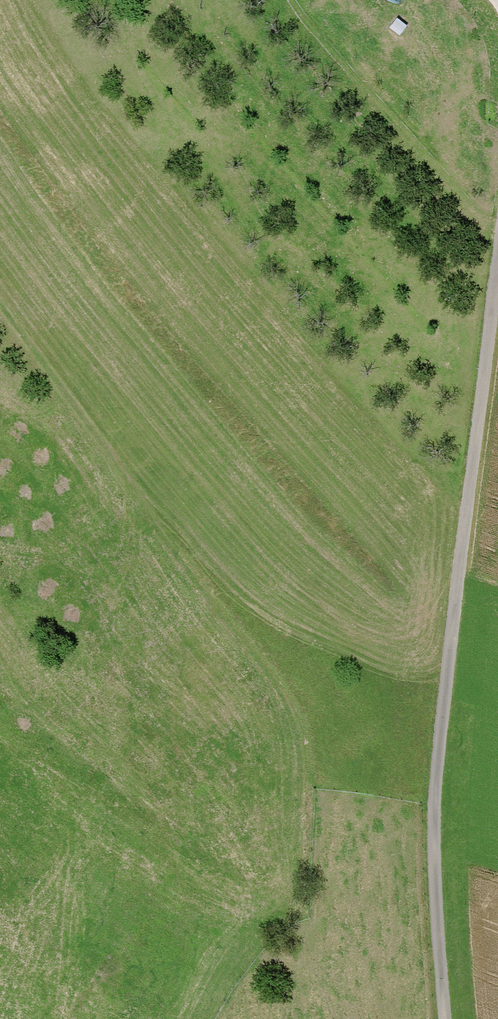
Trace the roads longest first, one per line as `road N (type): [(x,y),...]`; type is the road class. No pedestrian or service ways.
road 1 (unclassified): [(497,207),(428,801),(440,1018)]
road 2 (track): [(0,302),(278,692),(296,783),(298,859)]

